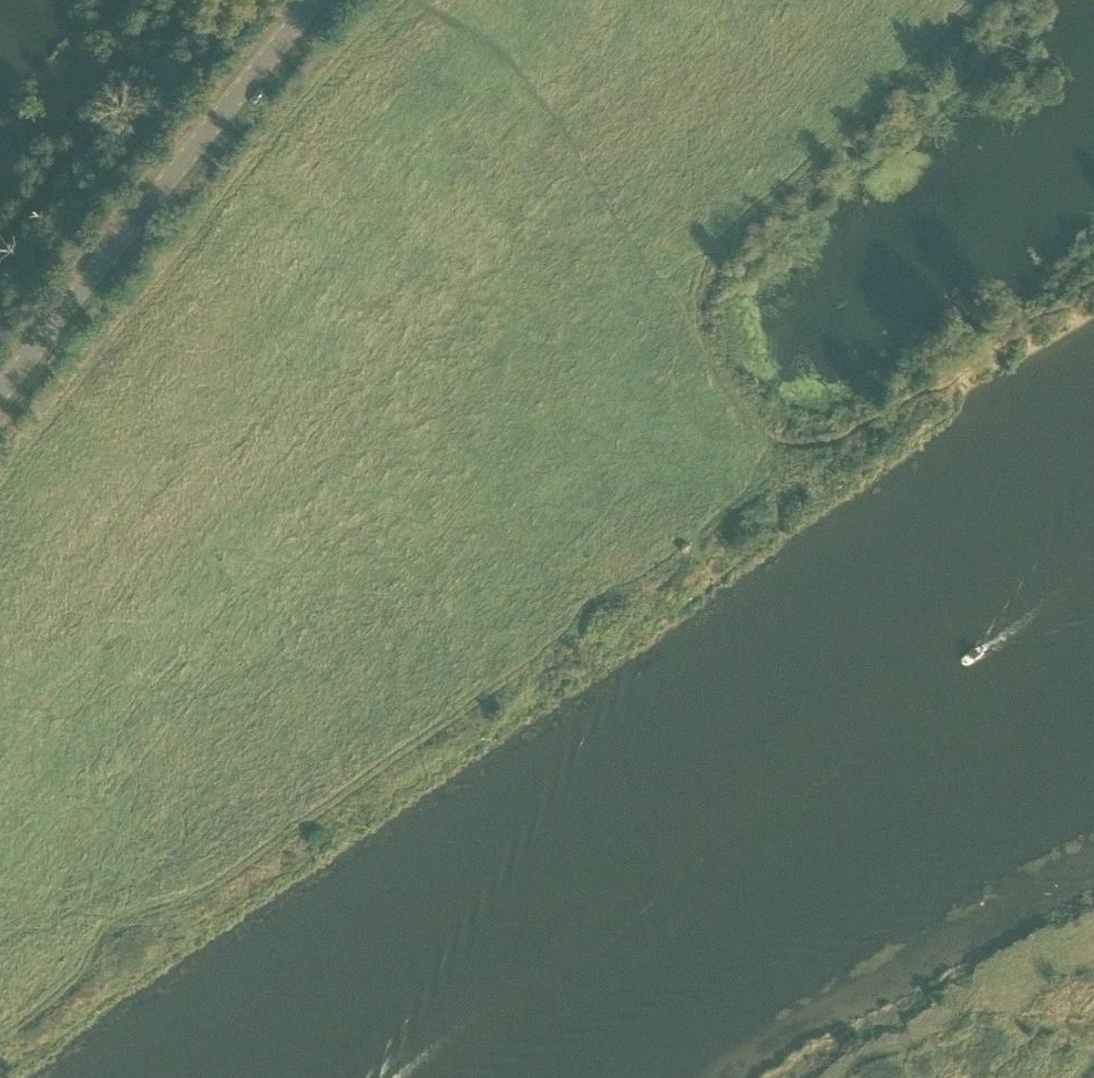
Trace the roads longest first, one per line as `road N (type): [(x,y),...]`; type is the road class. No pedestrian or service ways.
road 1 (unclassified): [(0,396),(318,0)]

